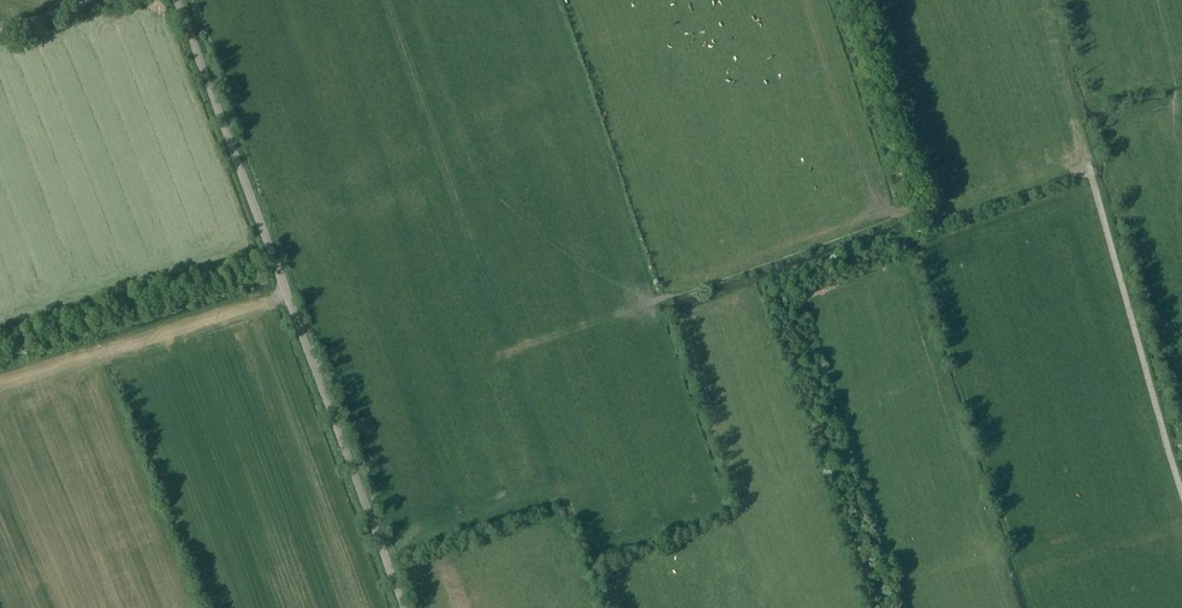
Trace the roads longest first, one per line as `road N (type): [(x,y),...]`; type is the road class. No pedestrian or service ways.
road 1 (unclassified): [(404,607),(176,0)]
road 2 (track): [(1181,498),(1088,167)]

